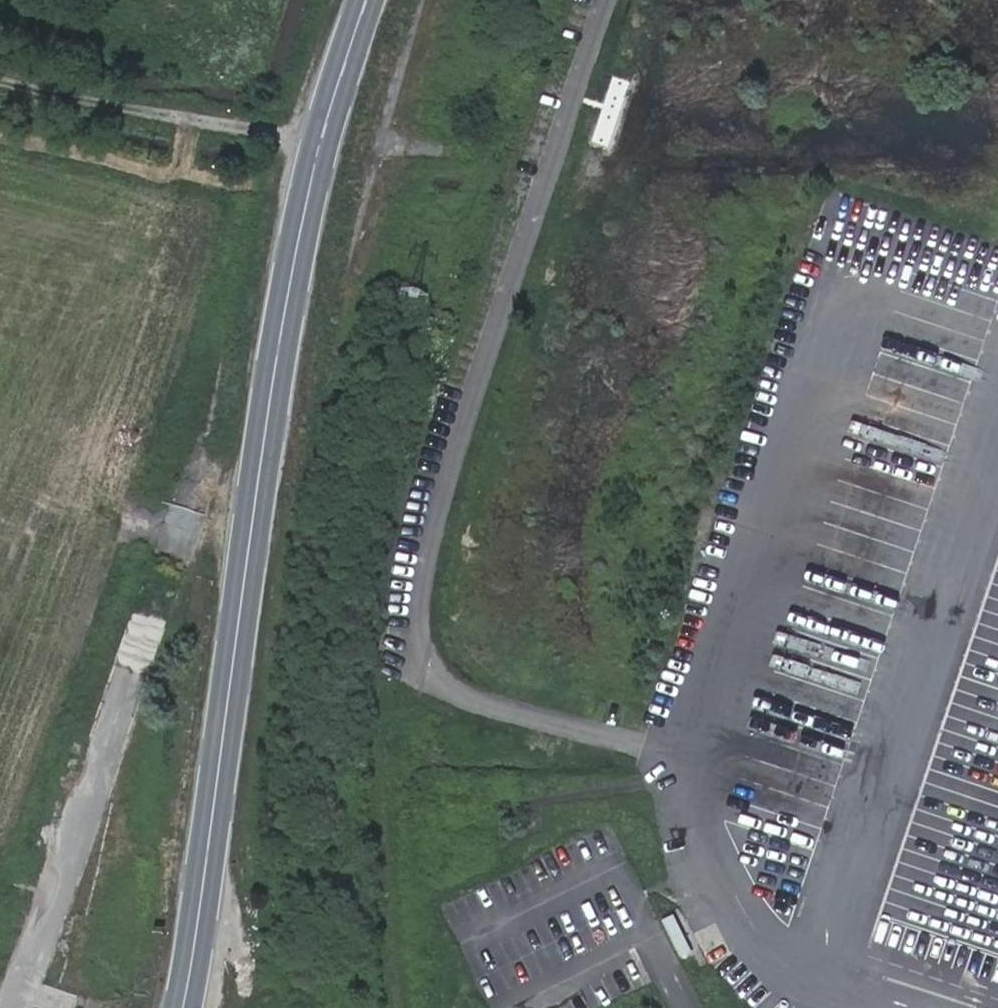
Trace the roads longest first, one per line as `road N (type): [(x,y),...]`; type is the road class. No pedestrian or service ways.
road 1 (secondary): [(184,1007),(286,301),(315,149),(367,0)]
road 2 (track): [(0,75),(315,149)]

